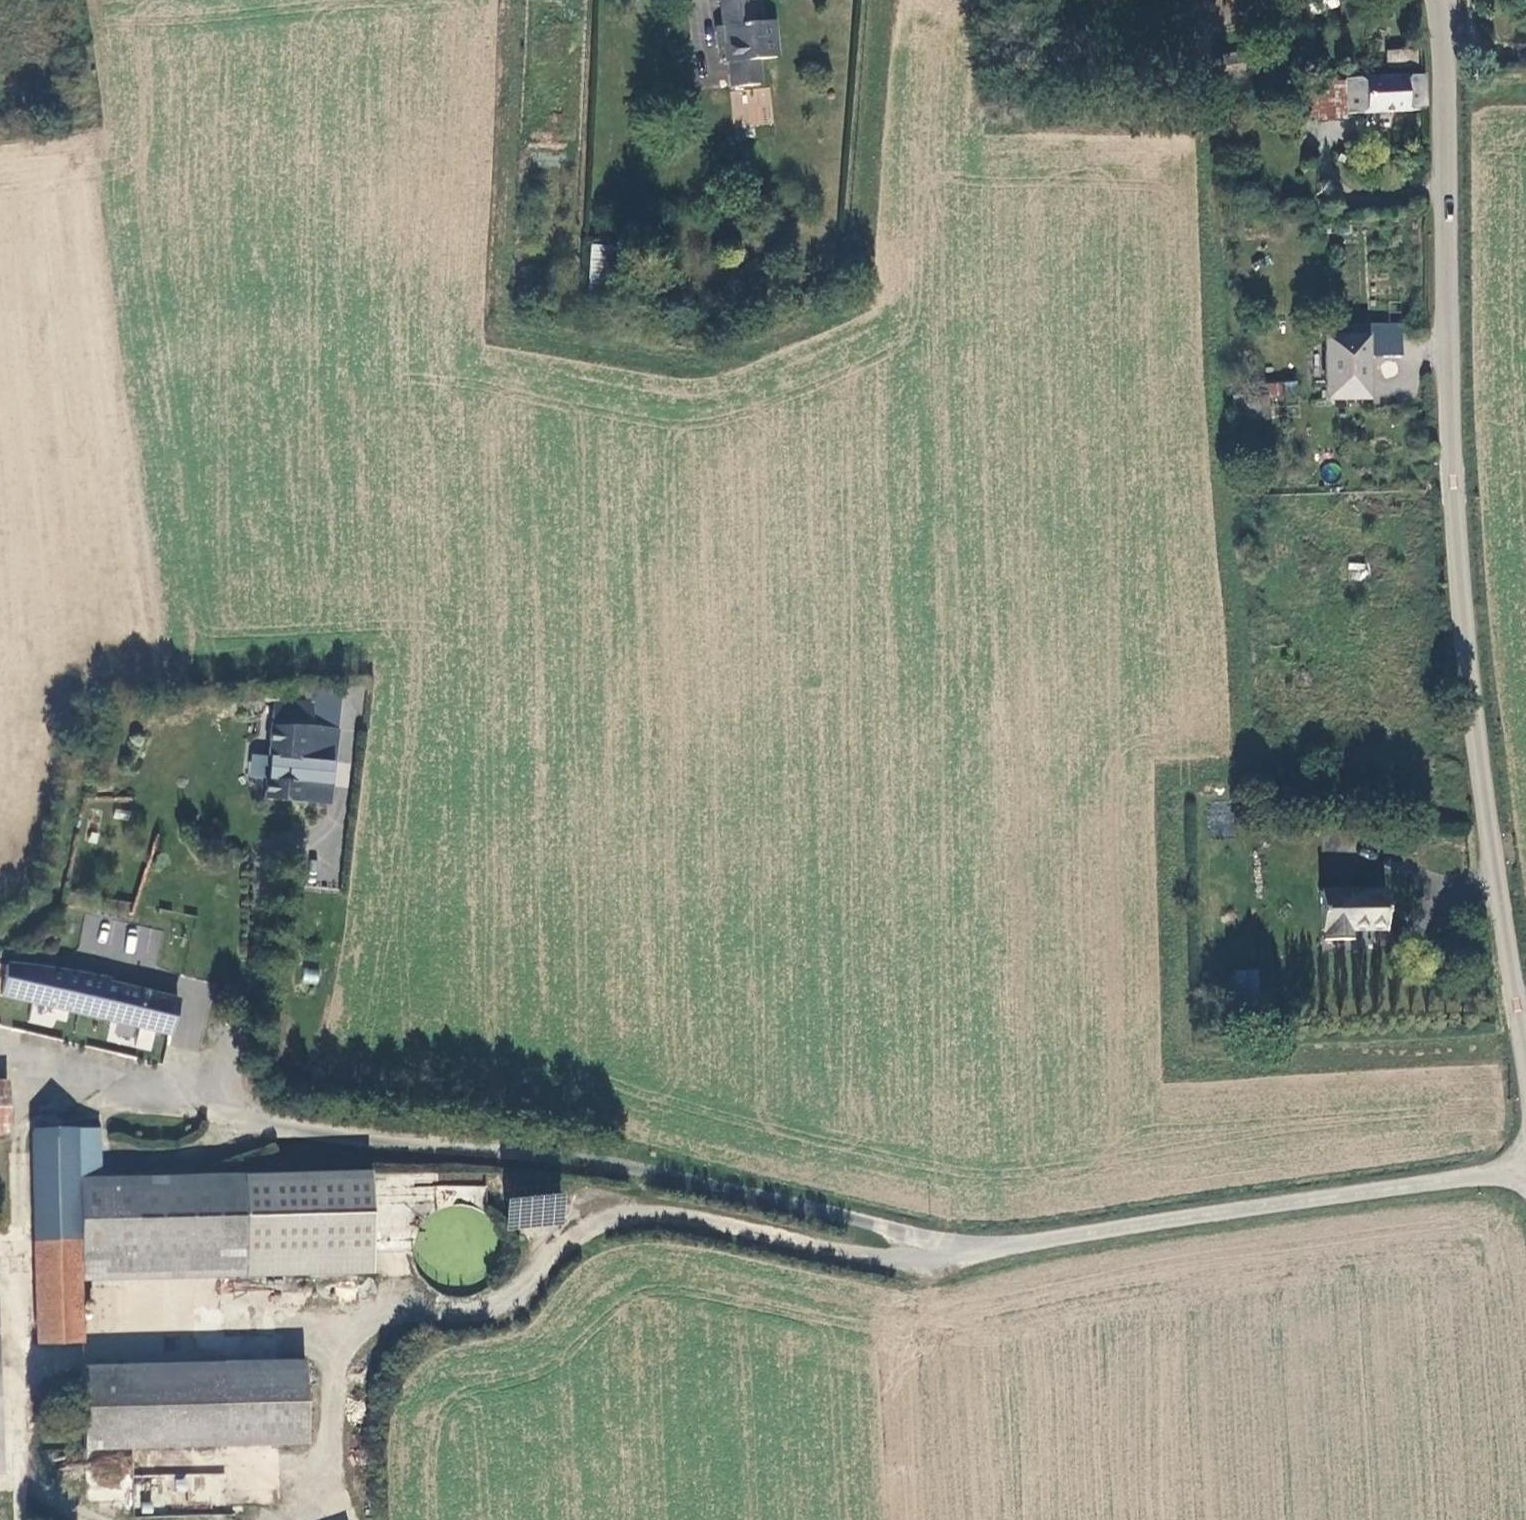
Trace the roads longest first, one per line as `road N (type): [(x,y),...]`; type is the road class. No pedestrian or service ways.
road 1 (unclassified): [(1436,0),(1452,486),(1469,668),(1525,1074)]
road 2 (track): [(86,0),(179,667),(90,706),(51,899),(32,922),(0,936)]
road 3 (unclassified): [(225,1059),(244,1108),(279,1125),(678,1176),(962,1253)]
road 4 (unclassified): [(1525,1168),(962,1253)]

